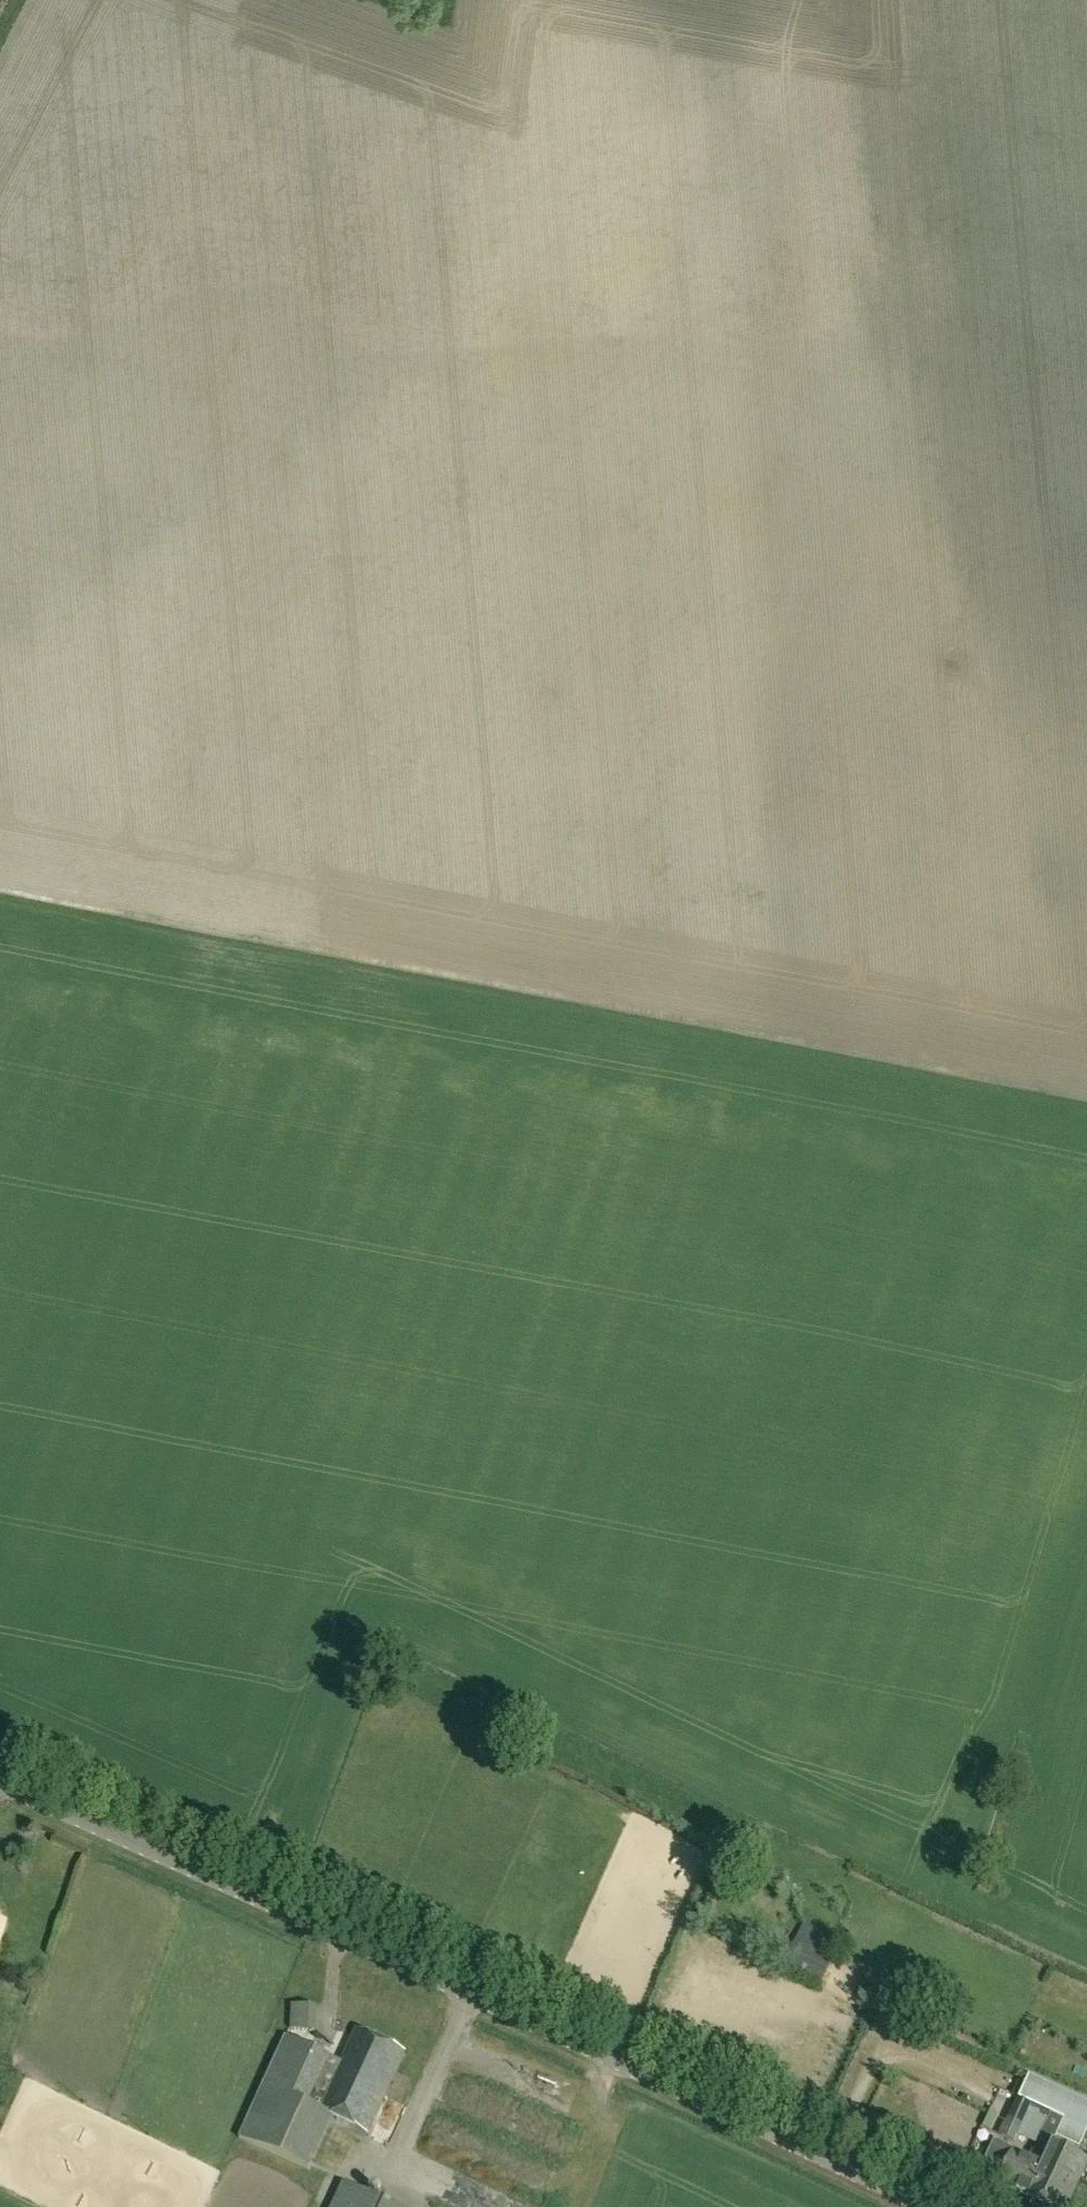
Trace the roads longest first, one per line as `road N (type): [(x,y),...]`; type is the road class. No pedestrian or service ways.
road 1 (tertiary): [(905,2206),(0,1779)]

